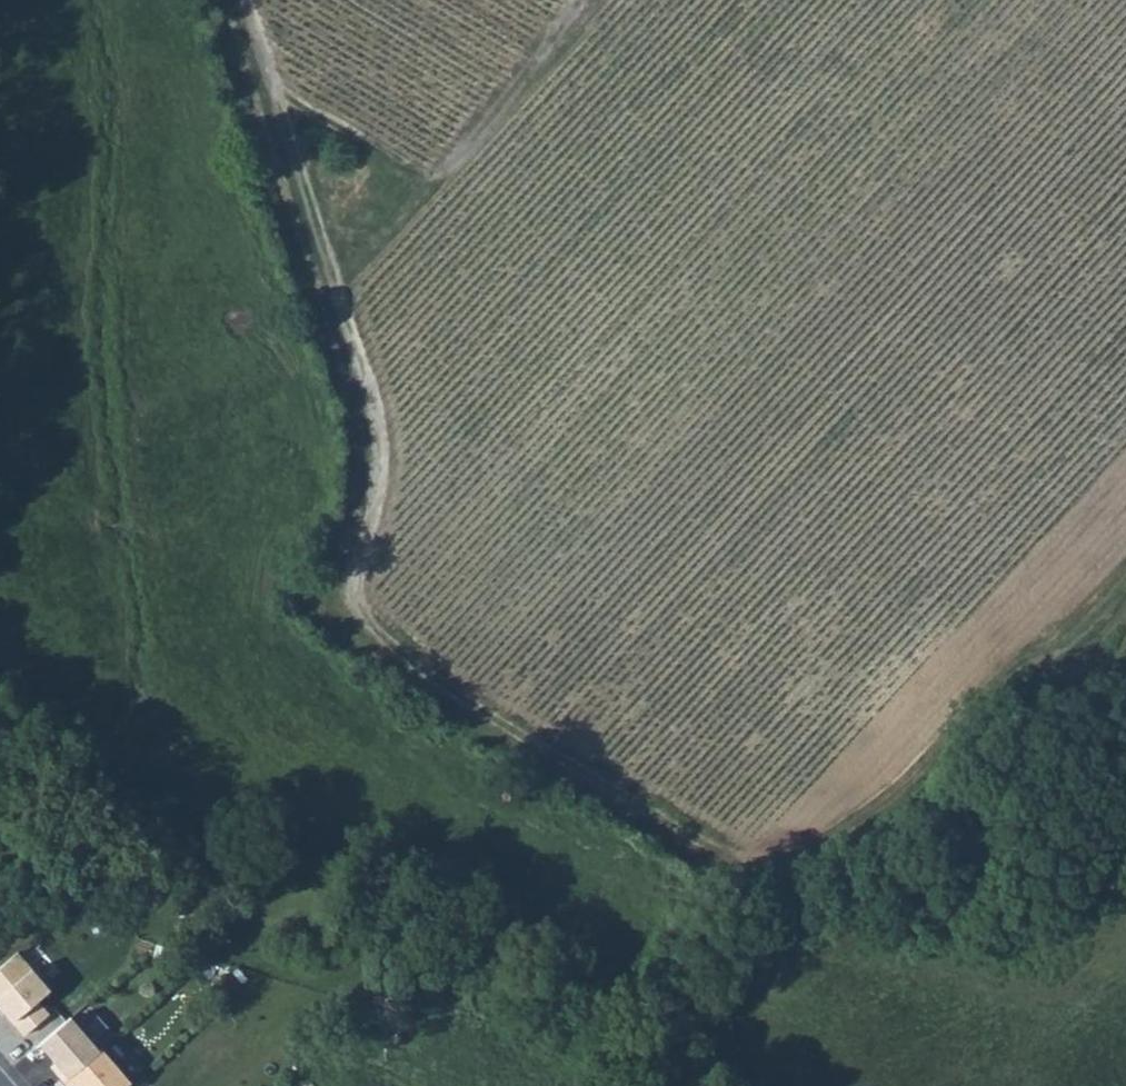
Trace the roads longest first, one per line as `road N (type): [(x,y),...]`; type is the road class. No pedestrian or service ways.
road 1 (track): [(245,0),(381,415),(390,465),(362,556),(359,594),(373,627),(449,688)]

